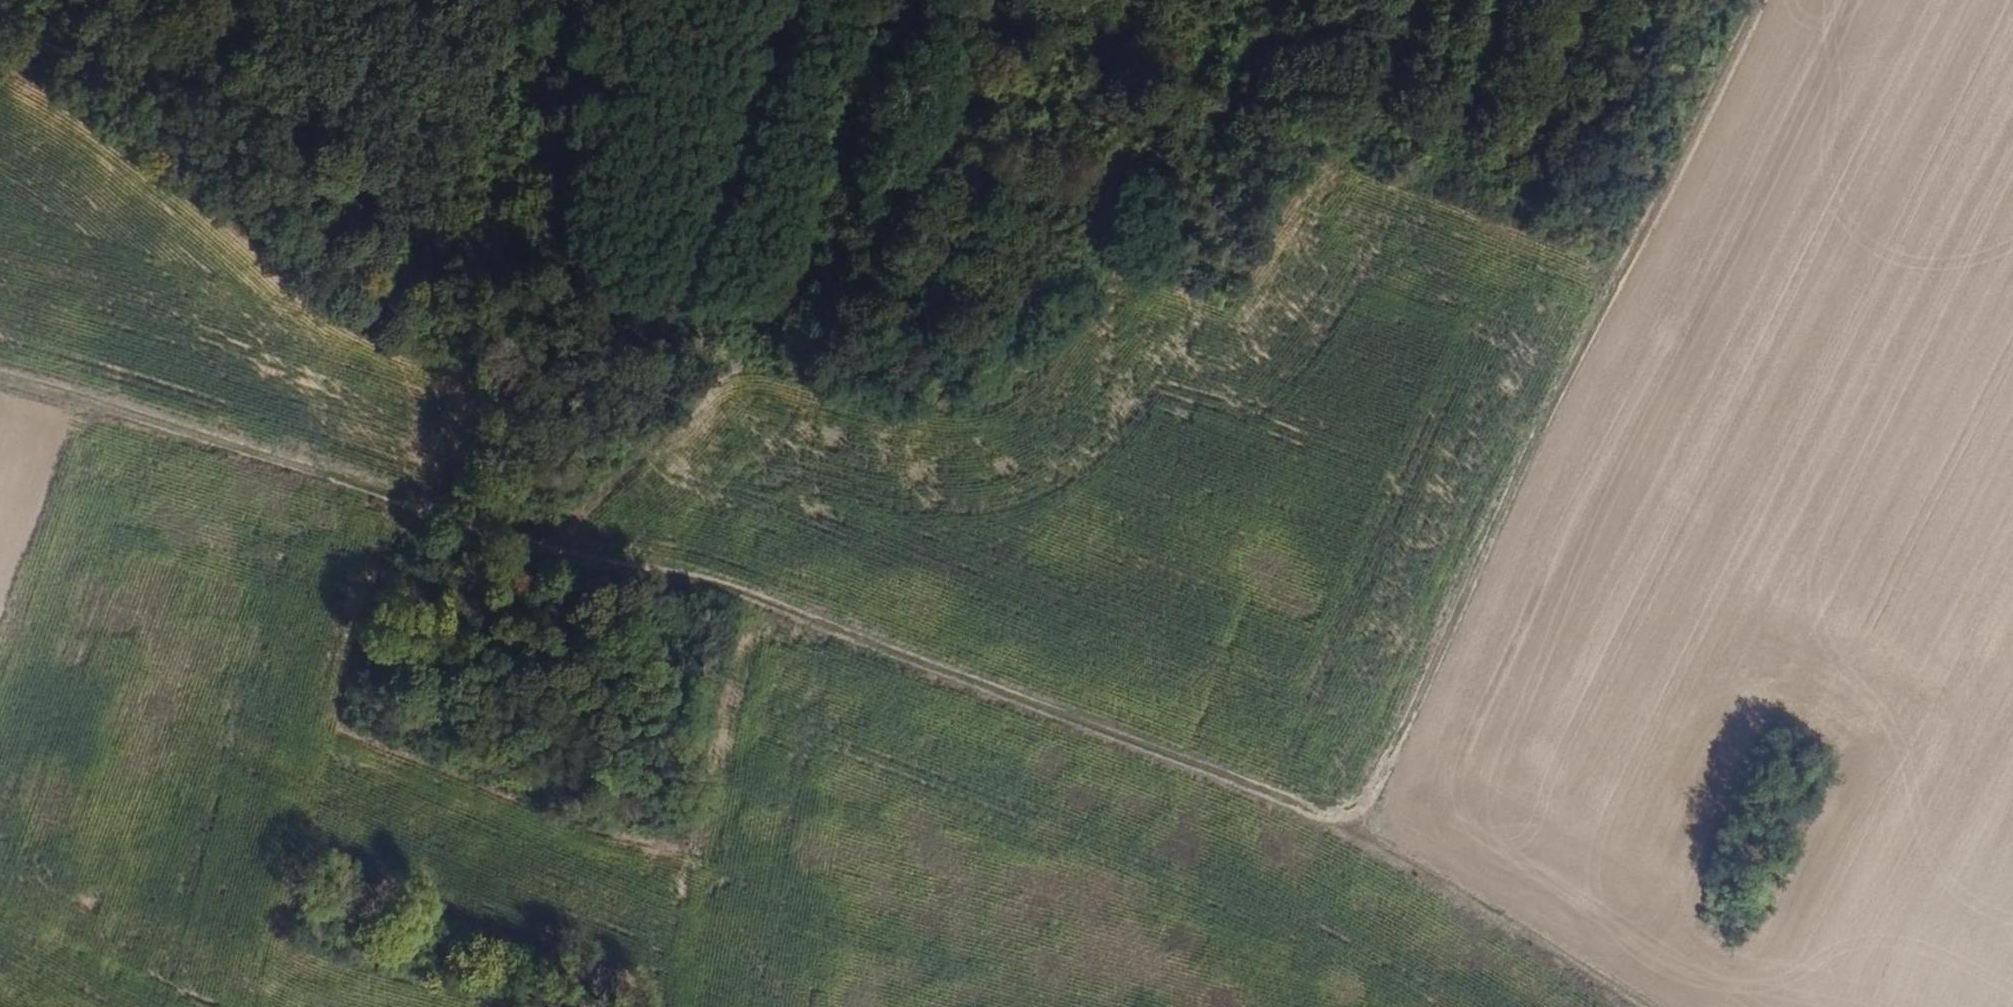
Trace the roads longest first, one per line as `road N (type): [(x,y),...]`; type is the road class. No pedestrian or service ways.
road 1 (track): [(0,377),(619,565),(716,584),(1185,759),(1321,814),(1644,1006)]
road 2 (track): [(1321,814),(1361,805),(1380,780),(1560,390),(1760,0)]

